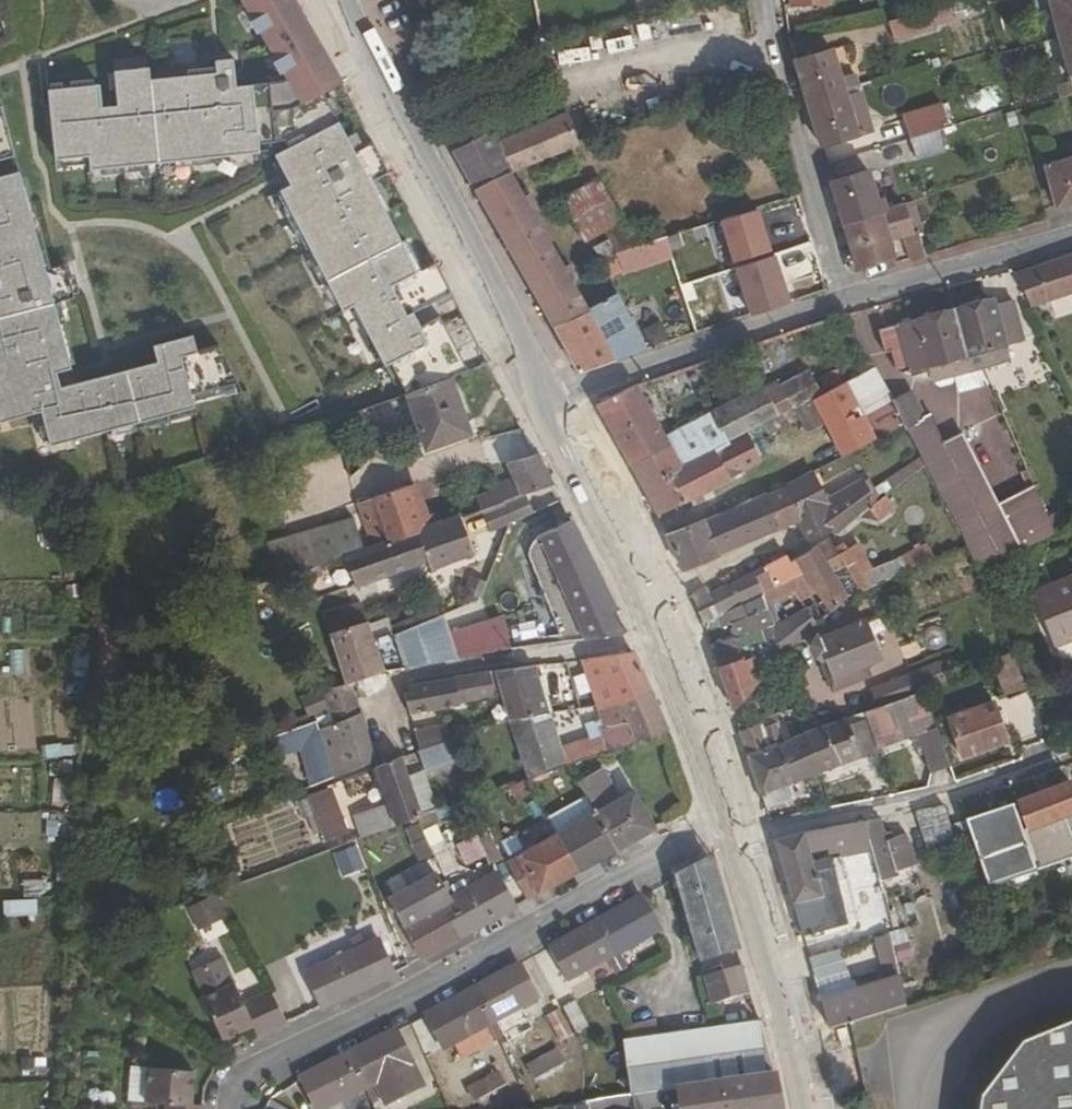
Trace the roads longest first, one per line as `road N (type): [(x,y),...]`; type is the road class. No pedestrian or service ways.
road 1 (residential): [(732,820),(224,1078),(223,1108)]
road 2 (tertiary): [(732,820),(697,703),(534,397)]
road 3 (tertiary): [(534,397),(330,0)]
road 4 (unknown): [(768,36),(586,77),(512,30),(375,90)]
road 5 (residential): [(736,837),(937,796),(1071,753)]
road 6 (residential): [(534,397),(844,303)]
road 7 (residential): [(763,0),(844,303)]
road 8 (tertiary): [(810,1108),(736,837)]
road 9 (residential): [(844,303),(1071,236)]

